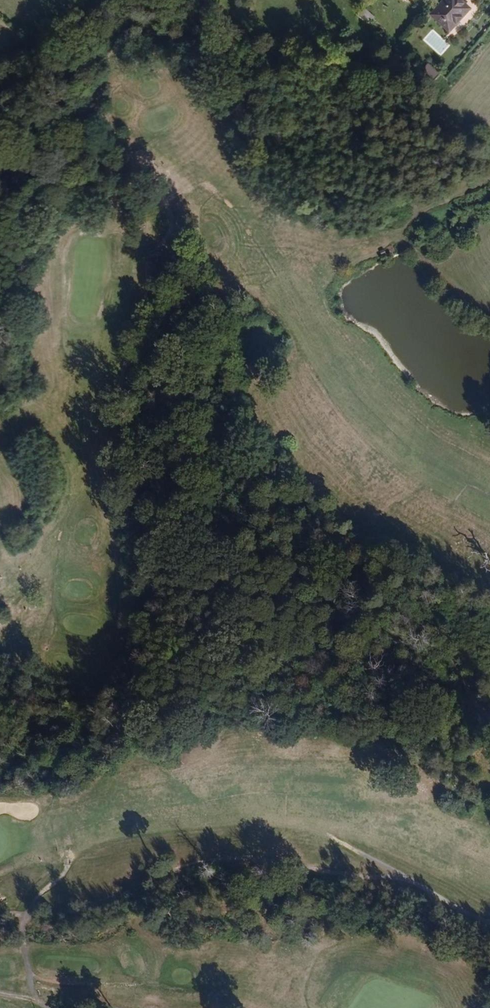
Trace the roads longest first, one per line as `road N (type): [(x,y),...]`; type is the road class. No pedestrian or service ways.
road 1 (track): [(117,0),(0,89)]

